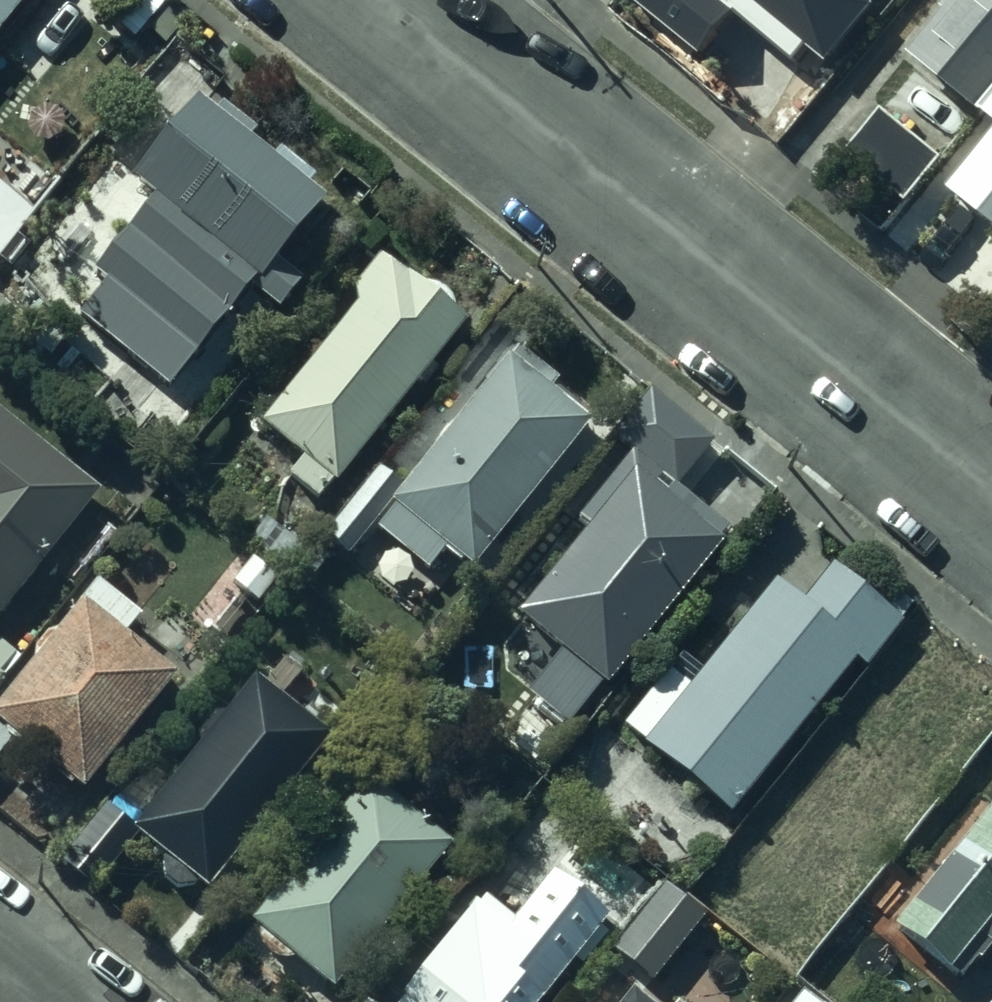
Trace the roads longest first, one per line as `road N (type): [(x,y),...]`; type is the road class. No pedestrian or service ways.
road 1 (residential): [(366,0),(991,504)]

